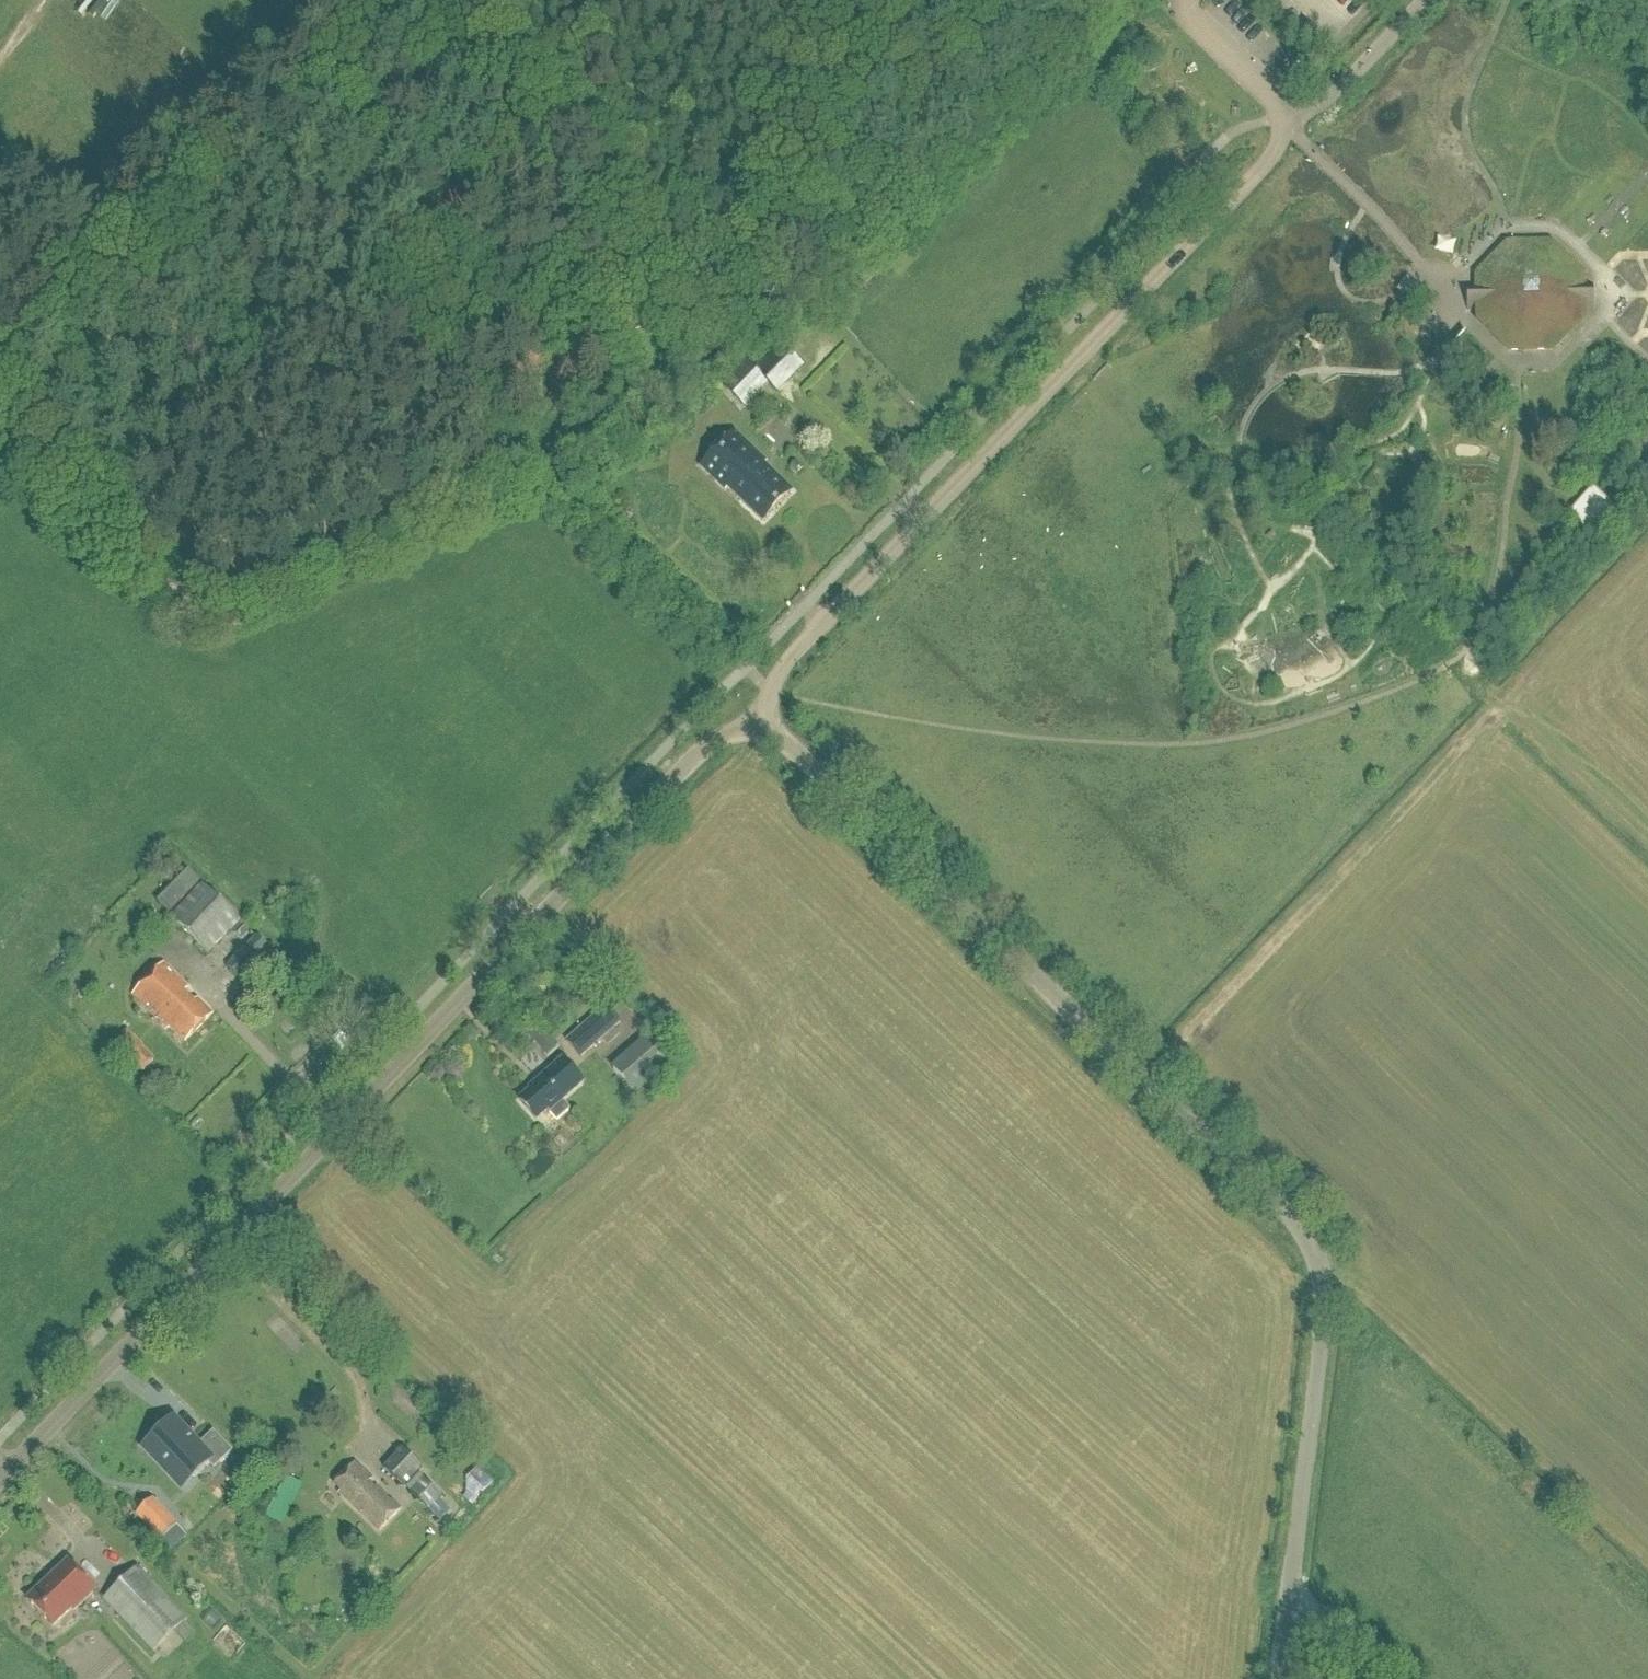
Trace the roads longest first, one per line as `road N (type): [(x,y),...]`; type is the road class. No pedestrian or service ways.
road 1 (unclassified): [(1280,1678),(1326,1335),(1315,1253),(1272,1199),(757,715)]
road 2 (unclassified): [(0,1479),(688,765),(757,715)]
road 3 (unclassified): [(1287,120),(1269,162),(793,655),(757,715)]
road 4 (track): [(1120,1103),(1501,716)]
road 5 (unclassified): [(1287,120),(1329,102),(1427,0)]

